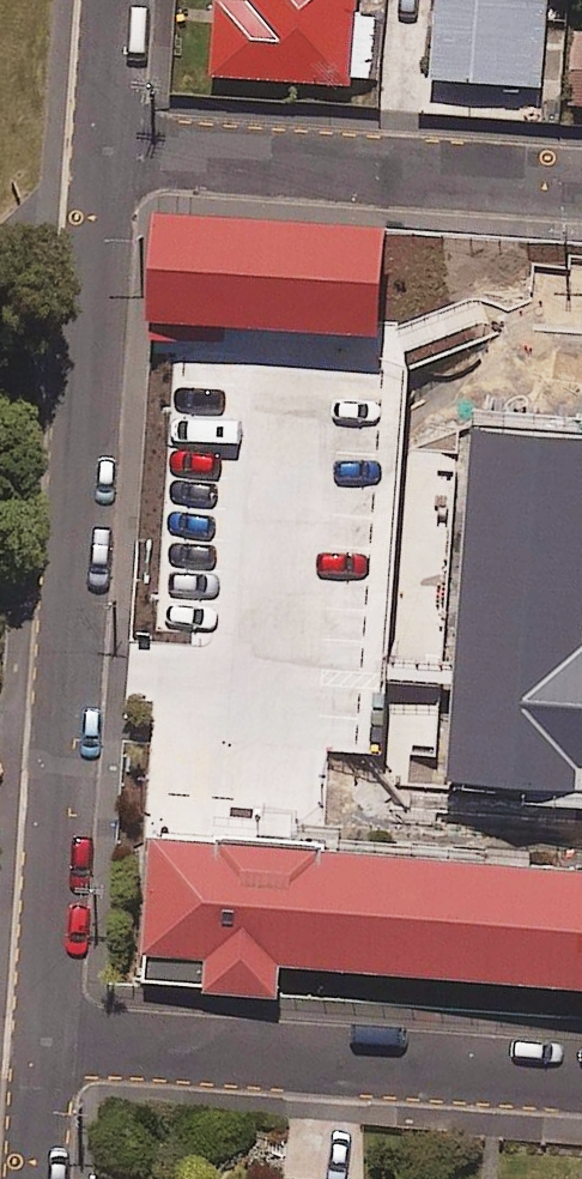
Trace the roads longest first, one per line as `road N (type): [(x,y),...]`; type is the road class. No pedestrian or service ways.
road 1 (residential): [(103,147),(40,1042)]
road 2 (residential): [(40,1042),(581,1079)]
road 3 (residential): [(103,147),(581,183)]
road 4 (residential): [(113,0),(103,147)]
road 5 (residential): [(40,1042),(30,1178)]

